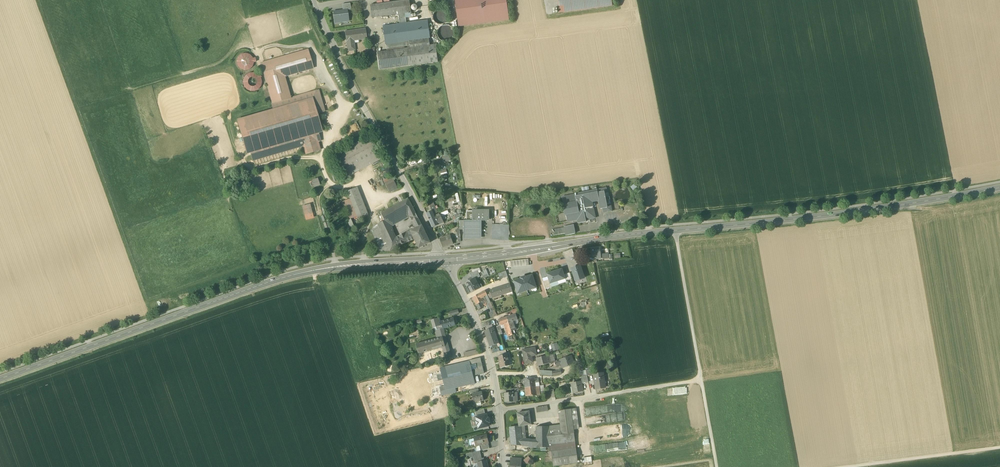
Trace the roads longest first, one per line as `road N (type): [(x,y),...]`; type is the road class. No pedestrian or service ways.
road 1 (secondary): [(999,188),(444,260)]
road 2 (secondary): [(444,260),(287,277),(0,378)]
road 3 (residential): [(312,0),(444,260)]
road 4 (track): [(716,466),(675,231)]
road 5 (unclassified): [(497,410),(701,380)]
road 6 (residential): [(444,260),(489,357),(497,410)]
road 7 (track): [(999,447),(846,466)]

